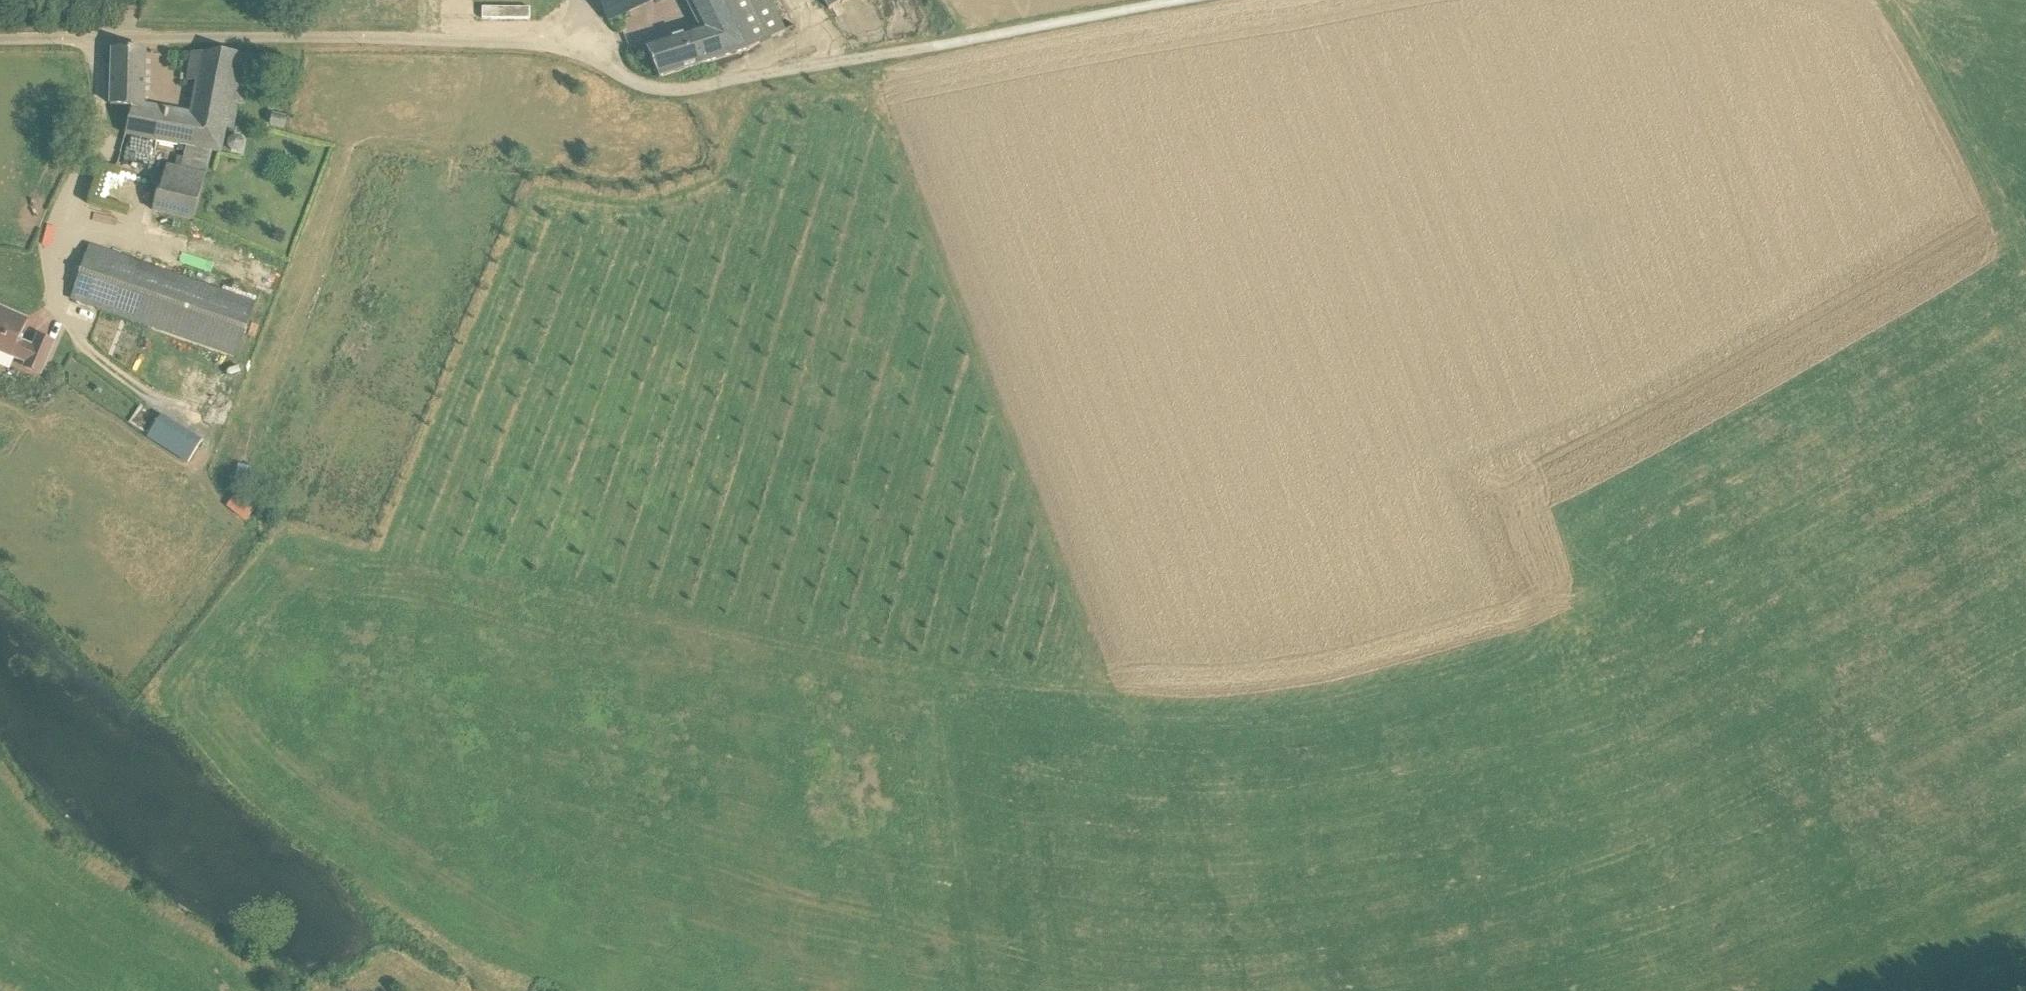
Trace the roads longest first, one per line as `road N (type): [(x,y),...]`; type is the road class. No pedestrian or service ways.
road 1 (unclassified): [(585,55),(510,38),(0,38)]

